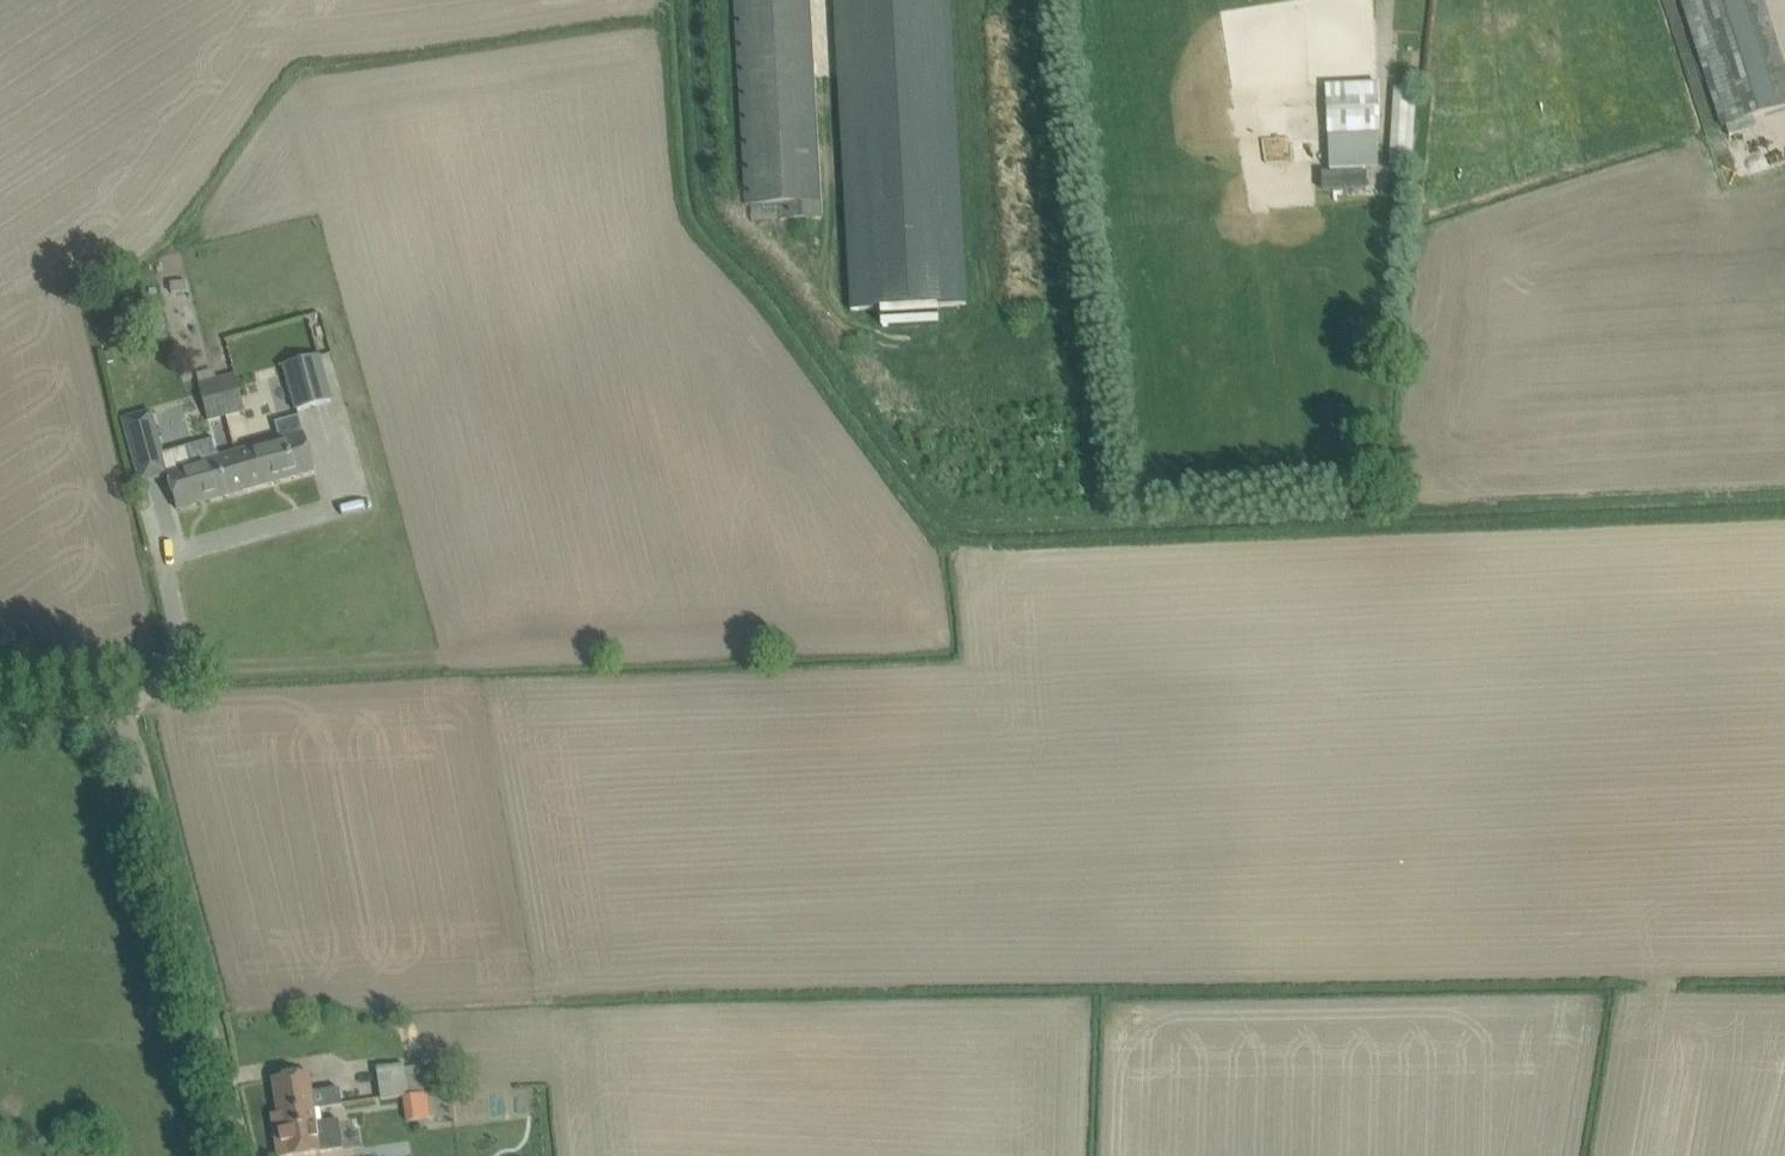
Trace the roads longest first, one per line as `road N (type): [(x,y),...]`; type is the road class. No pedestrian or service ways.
road 1 (unclassified): [(240,1155),(128,738),(87,720),(0,716)]

